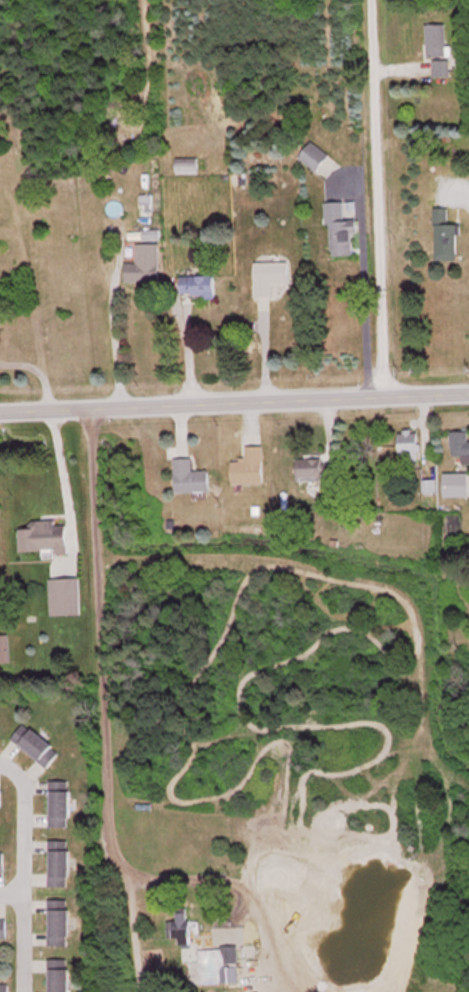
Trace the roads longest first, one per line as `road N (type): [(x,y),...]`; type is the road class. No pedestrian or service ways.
road 1 (residential): [(0,410),(468,390)]
road 2 (residential): [(384,393),(370,0)]
road 3 (residential): [(18,991),(21,841),(16,783),(0,767)]

